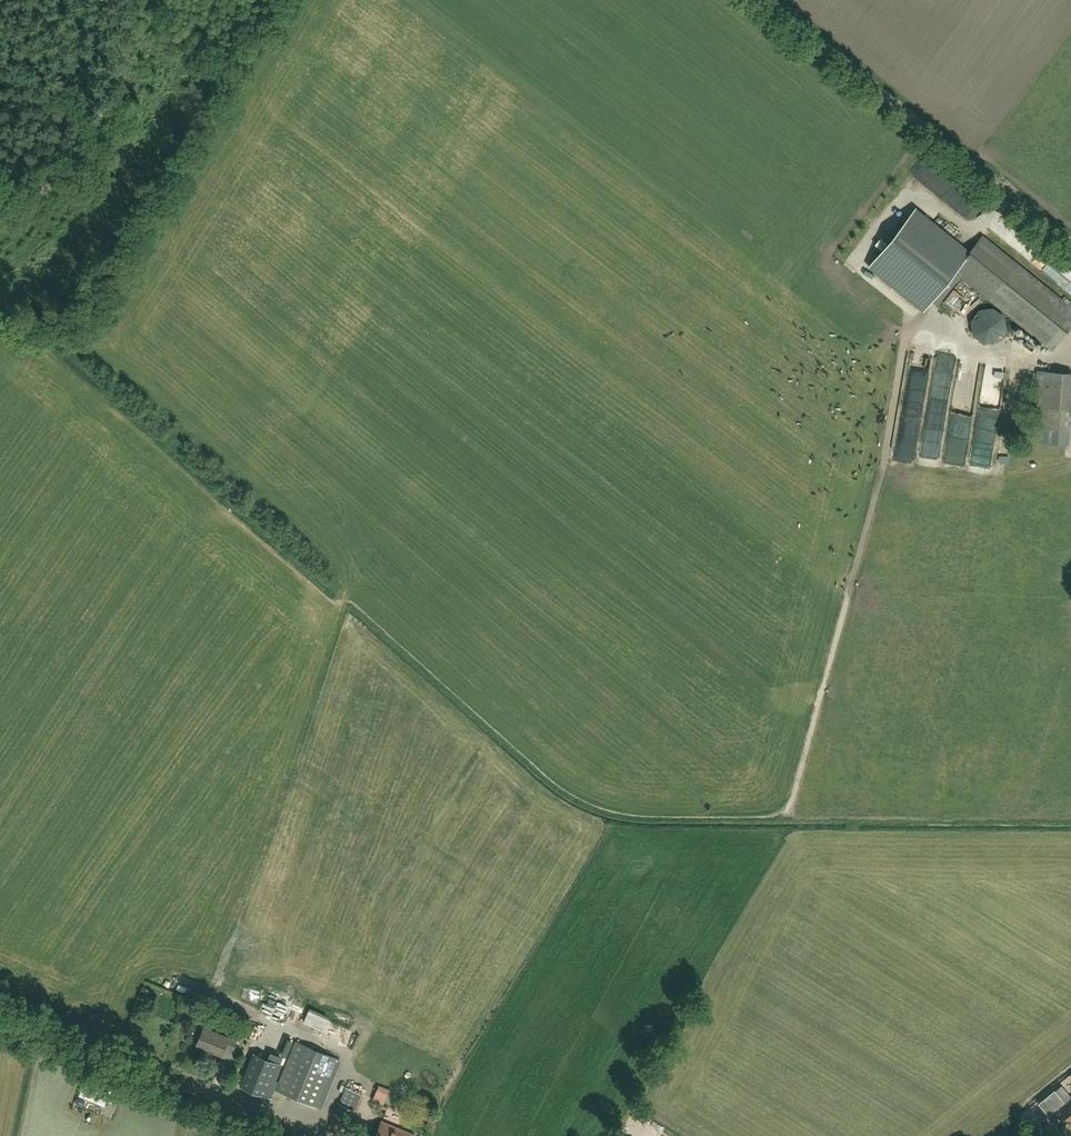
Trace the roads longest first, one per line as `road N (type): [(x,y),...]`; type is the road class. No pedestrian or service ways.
road 1 (residential): [(1070,250),(762,0)]
road 2 (unclassified): [(0,1009),(303,1135)]

